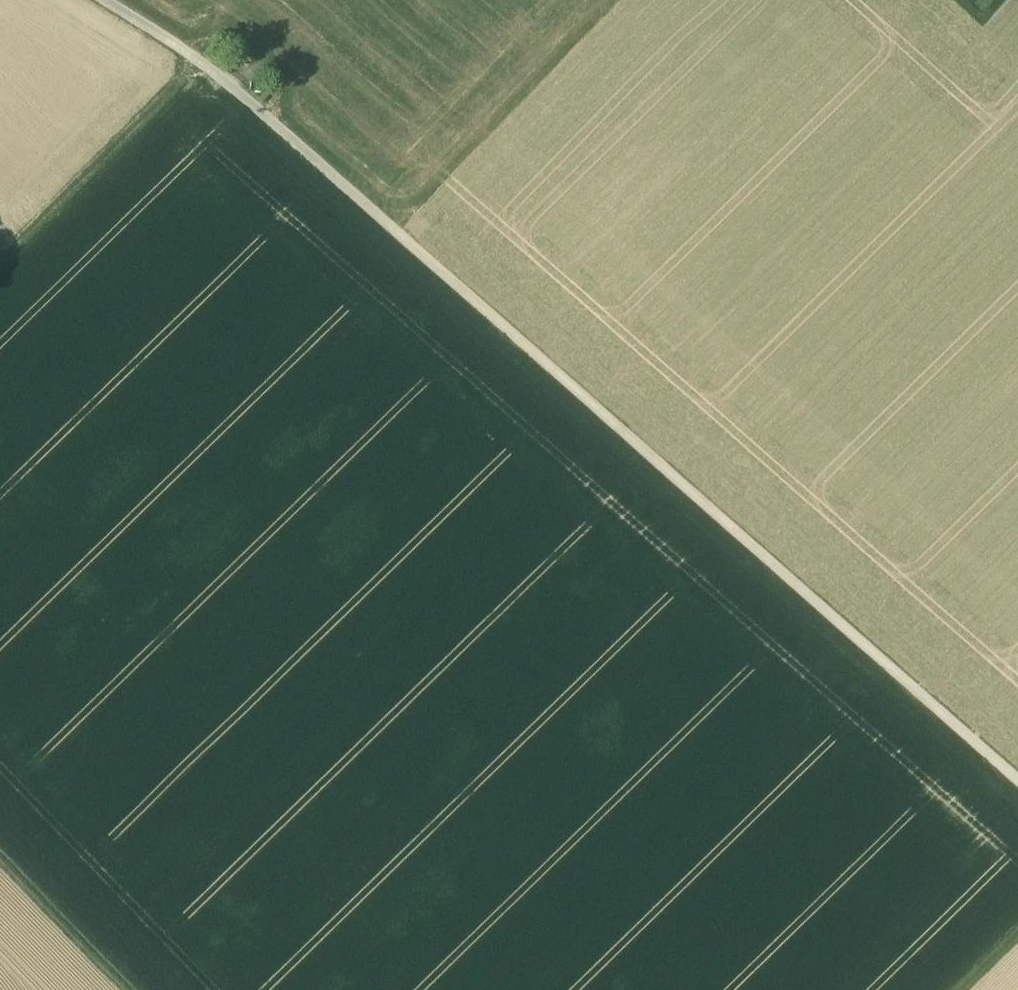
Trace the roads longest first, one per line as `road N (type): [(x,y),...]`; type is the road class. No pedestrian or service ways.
road 1 (track): [(1017,779),(203,61),(111,0)]
road 2 (track): [(0,260),(203,61)]
road 3 (track): [(0,860),(125,989)]

